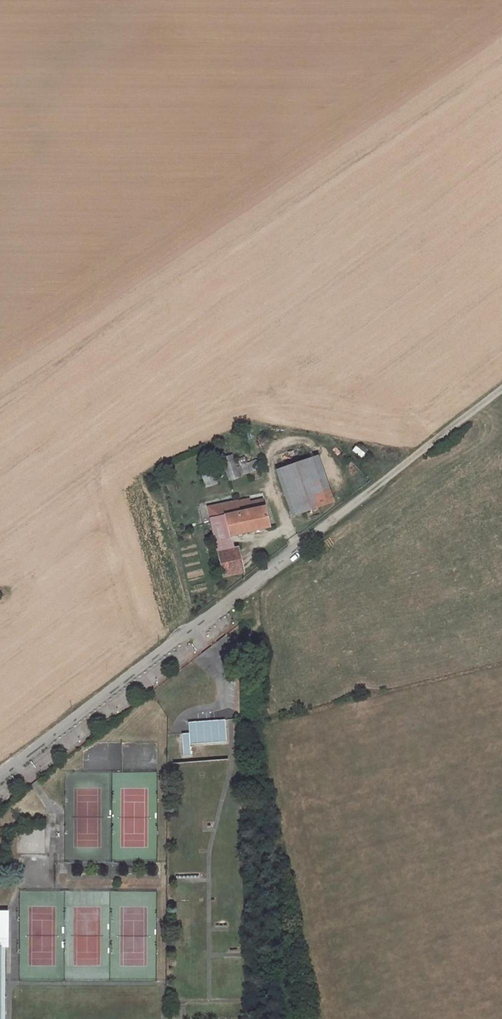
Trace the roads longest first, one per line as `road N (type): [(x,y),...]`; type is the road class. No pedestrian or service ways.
road 1 (unclassified): [(298,546),(0,776)]
road 2 (track): [(501,387),(298,546)]

